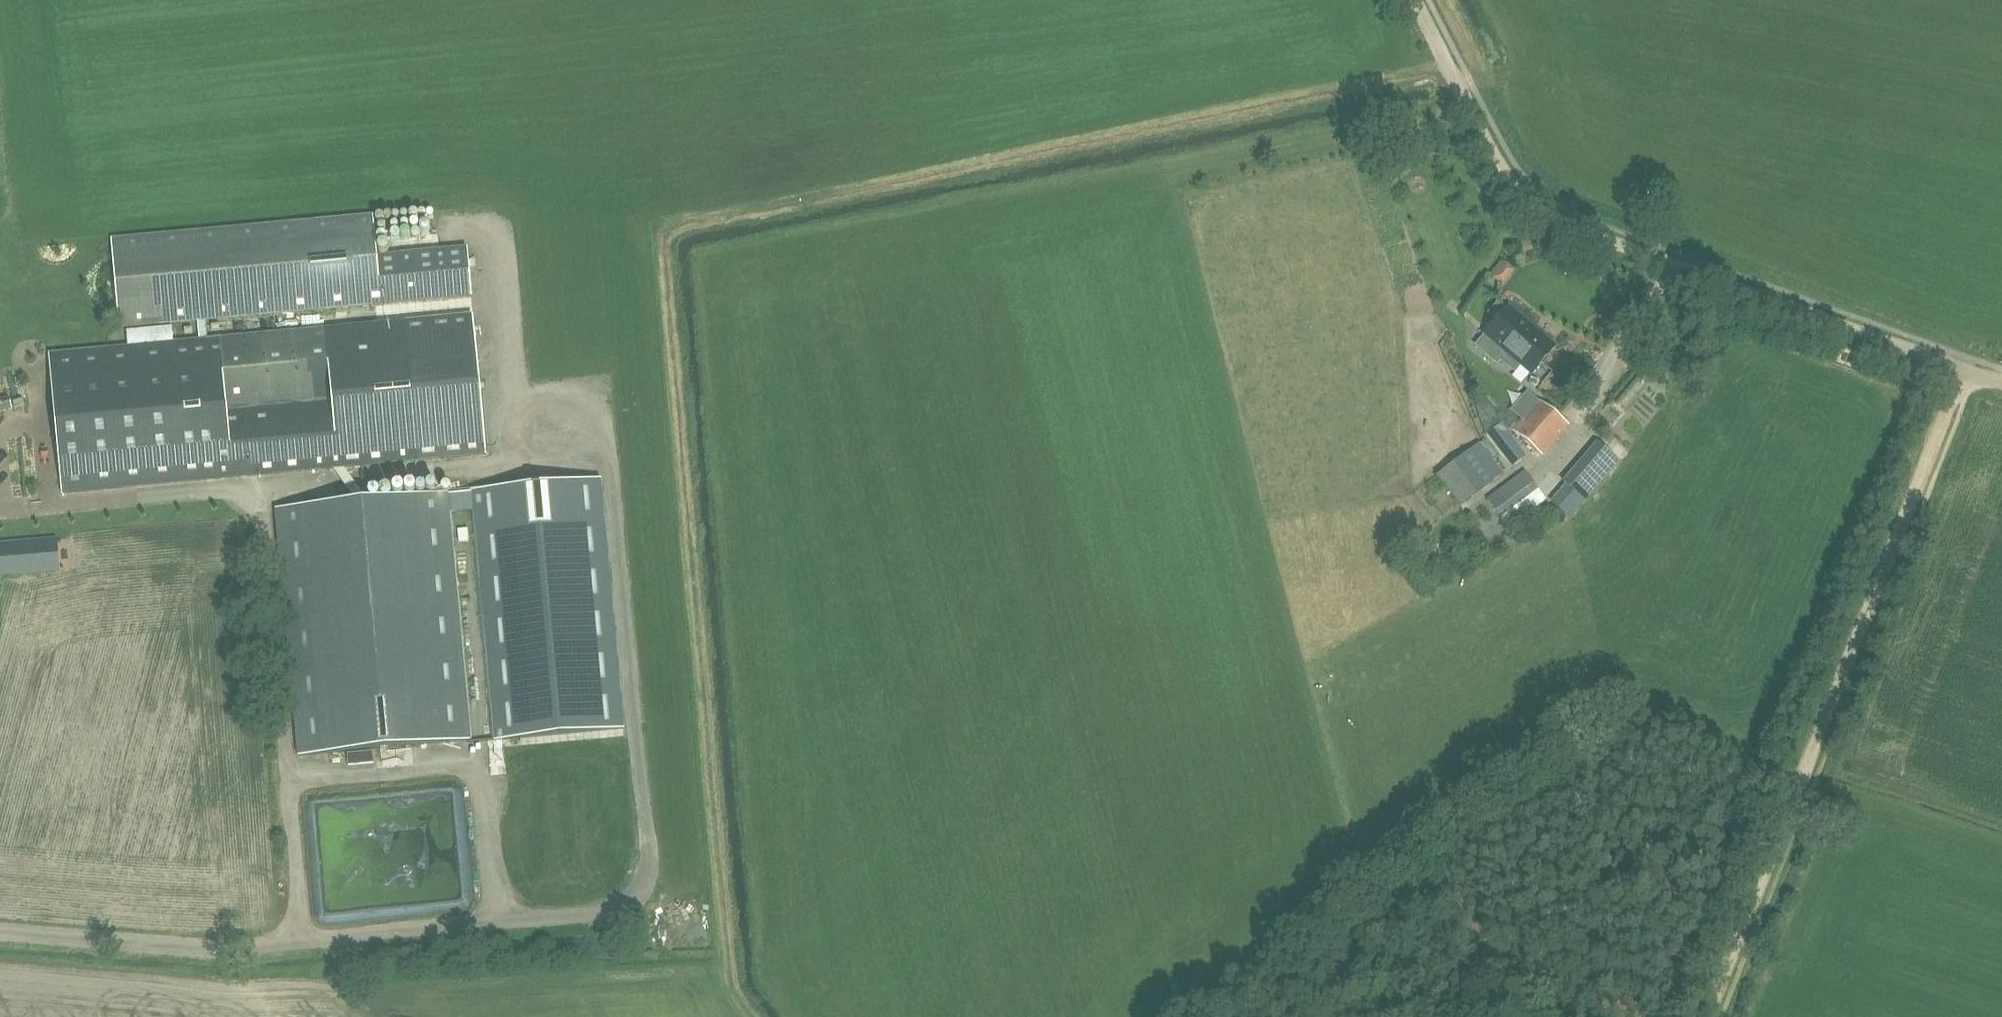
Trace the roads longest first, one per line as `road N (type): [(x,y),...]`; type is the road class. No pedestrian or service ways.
road 1 (track): [(2001,385),(1576,231),(1537,208),(1513,186),(1415,0)]
road 2 (track): [(1961,370),(1707,1016)]

